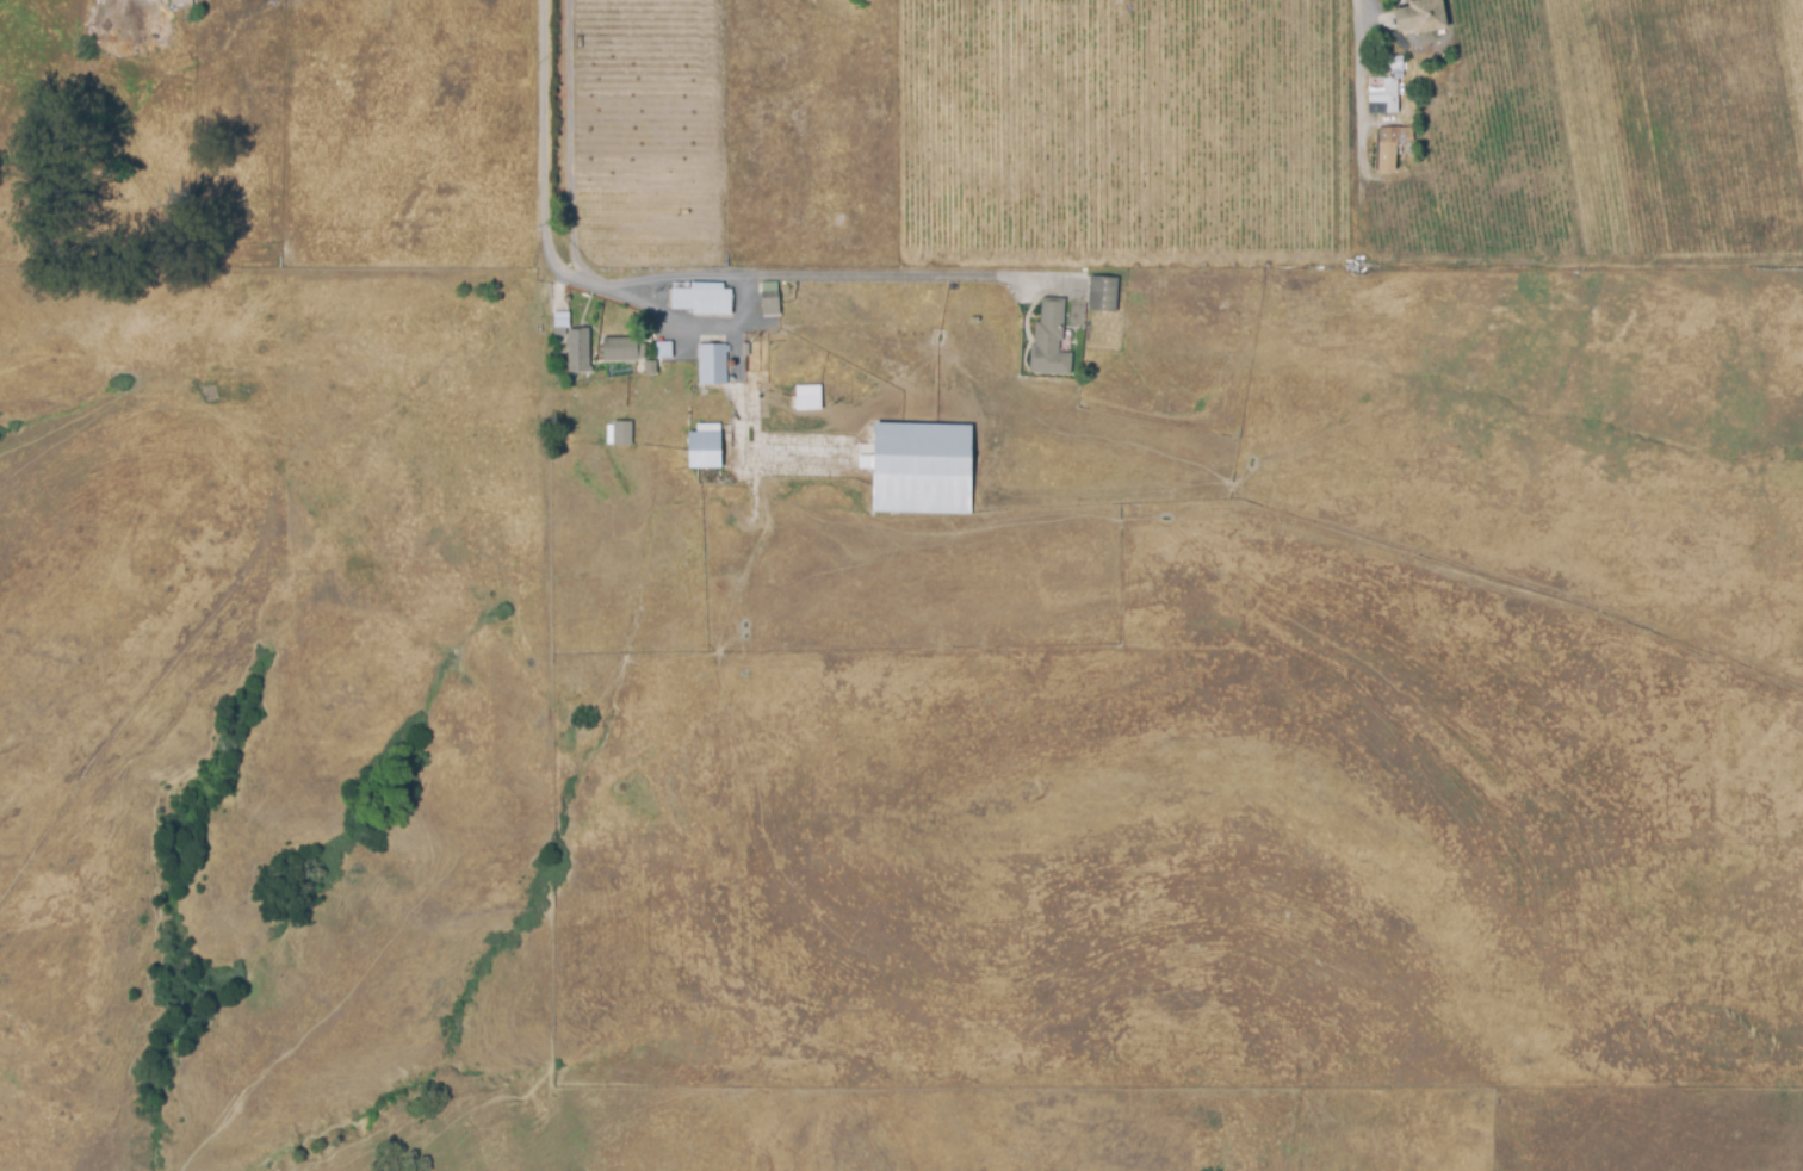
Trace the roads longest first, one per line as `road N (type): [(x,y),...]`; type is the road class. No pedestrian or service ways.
road 1 (residential): [(545,0),(550,248),(566,277),(595,289)]

